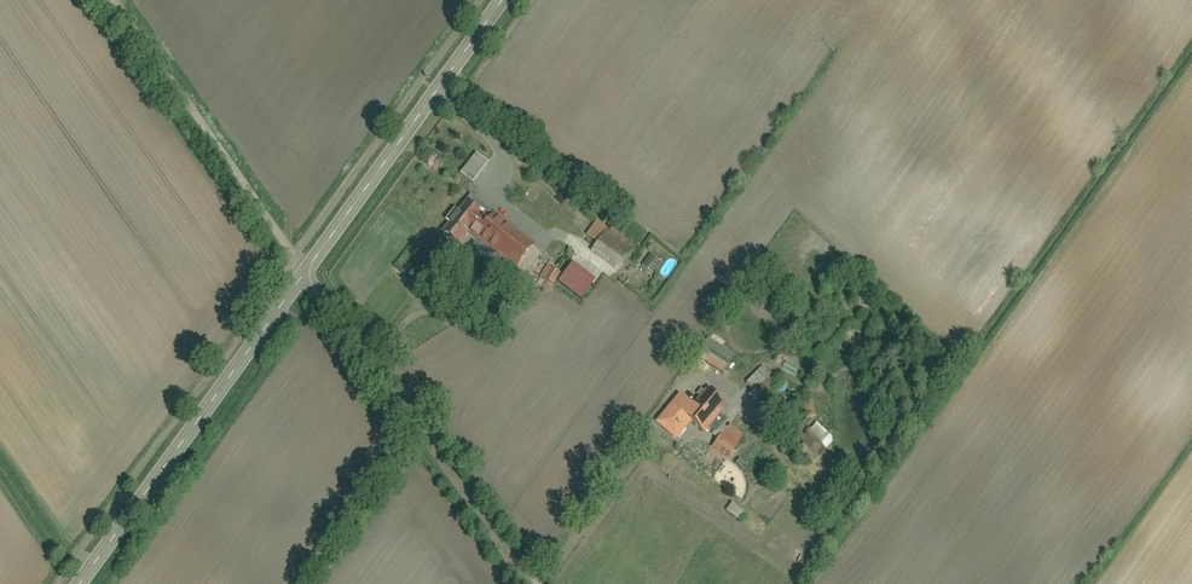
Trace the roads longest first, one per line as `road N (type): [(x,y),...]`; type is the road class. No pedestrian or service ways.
road 1 (secondary): [(79,583),(304,274)]
road 2 (residential): [(525,583),(304,274)]
road 3 (secondary): [(304,274),(503,0)]
road 4 (residential): [(304,274),(112,0)]

